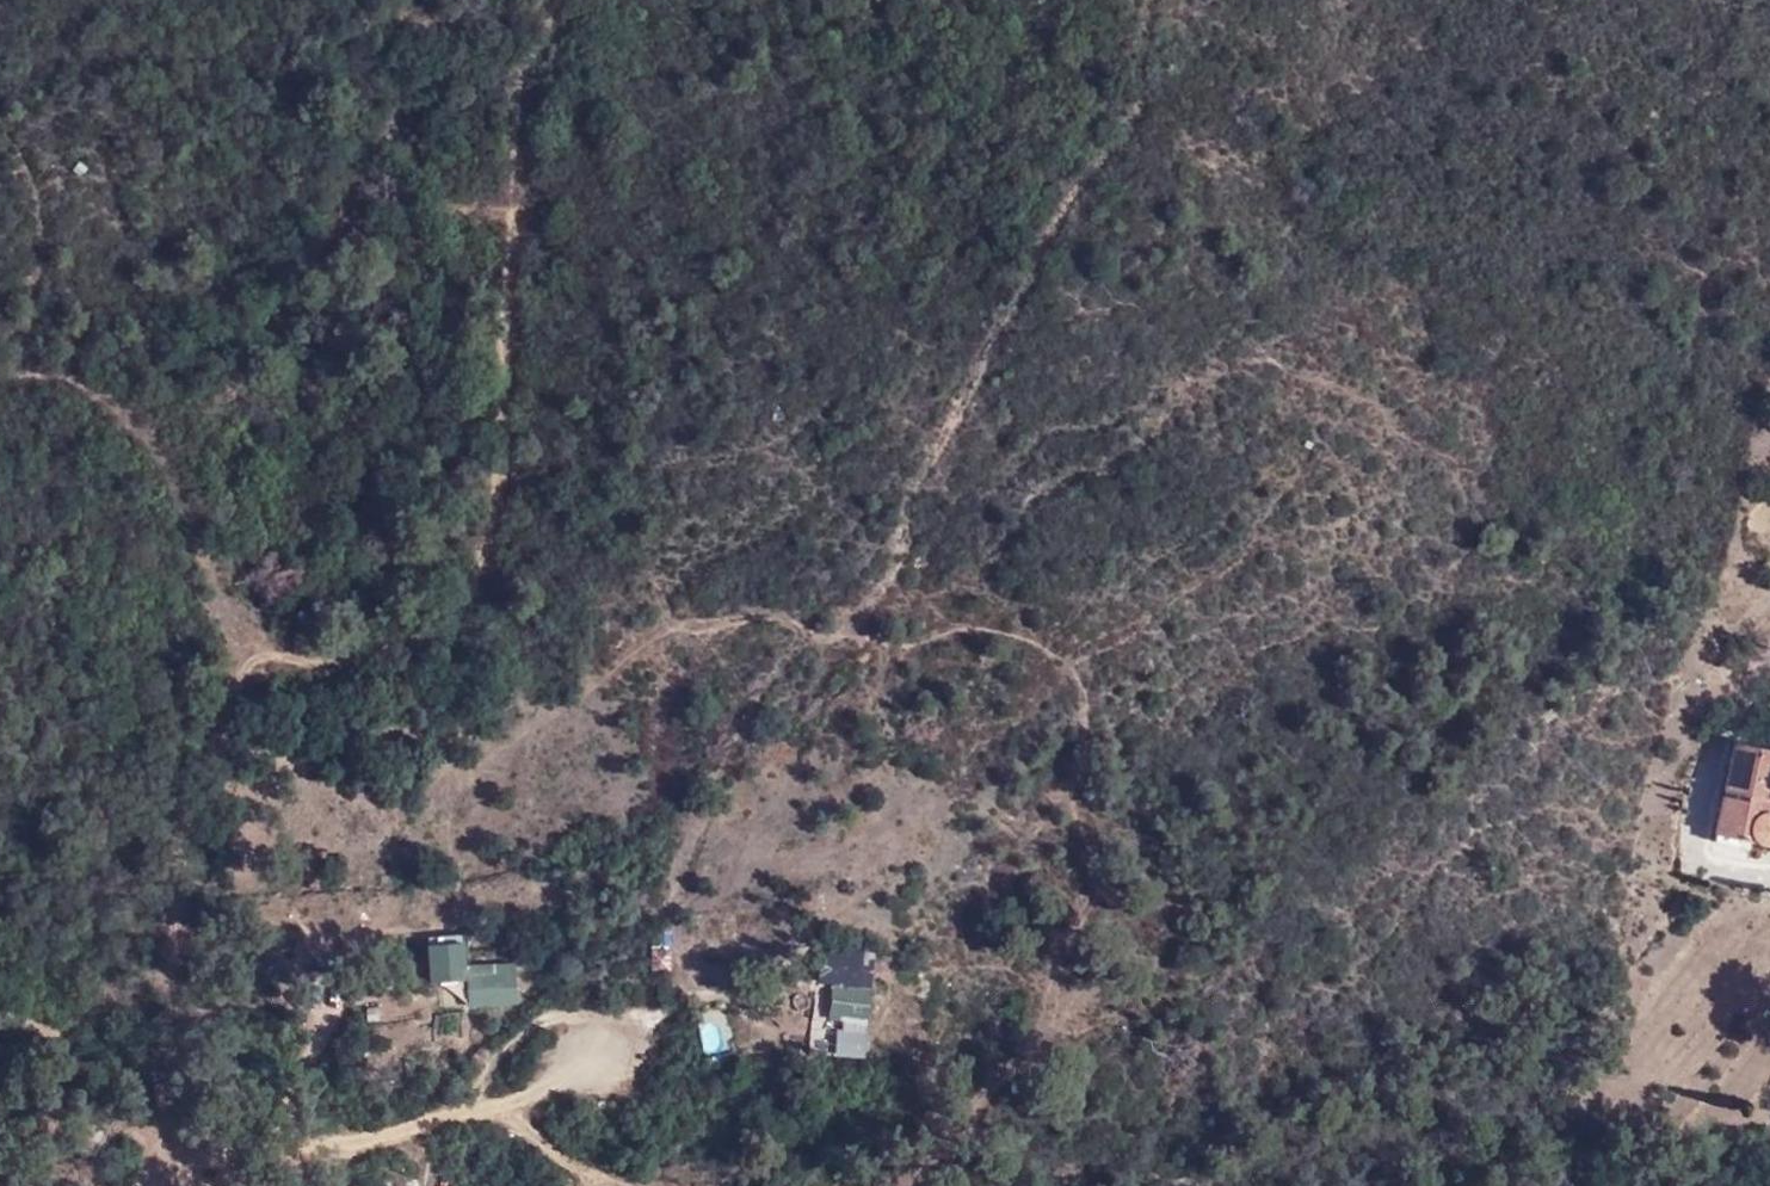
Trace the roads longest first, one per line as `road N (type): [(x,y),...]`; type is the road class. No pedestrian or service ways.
road 1 (track): [(575,0),(537,59),(523,145),(519,368),(497,562),(443,644),(275,694),(236,739),(192,933),(174,1109),(157,1185)]

